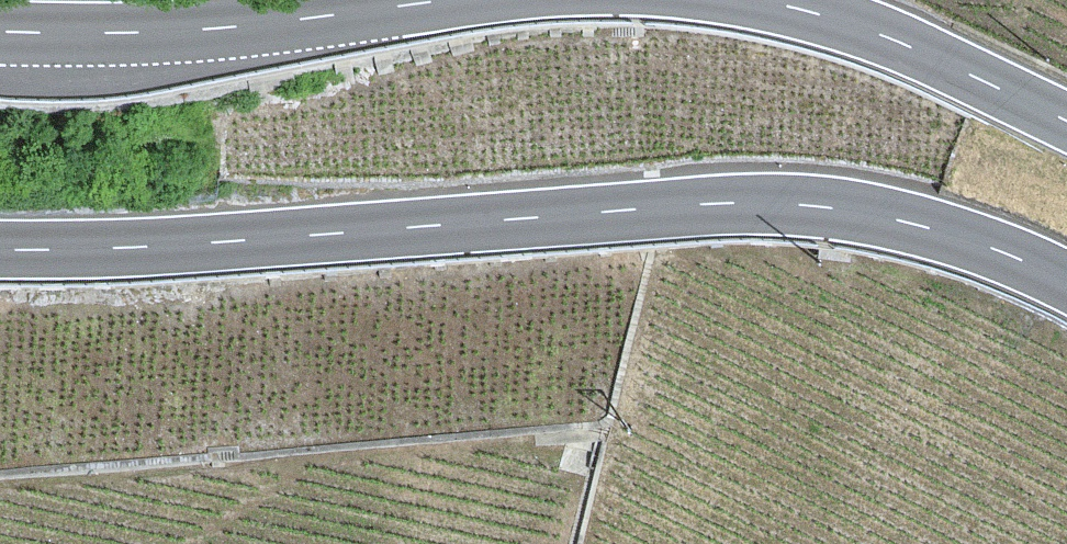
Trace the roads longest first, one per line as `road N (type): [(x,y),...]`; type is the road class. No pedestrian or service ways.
road 1 (primary): [(1066,280),(964,237),(830,209),(768,206),(232,246),(0,251)]
road 2 (primary): [(0,33),(211,34),(448,0)]
road 3 (primary): [(747,0),(854,27),(1066,120)]

